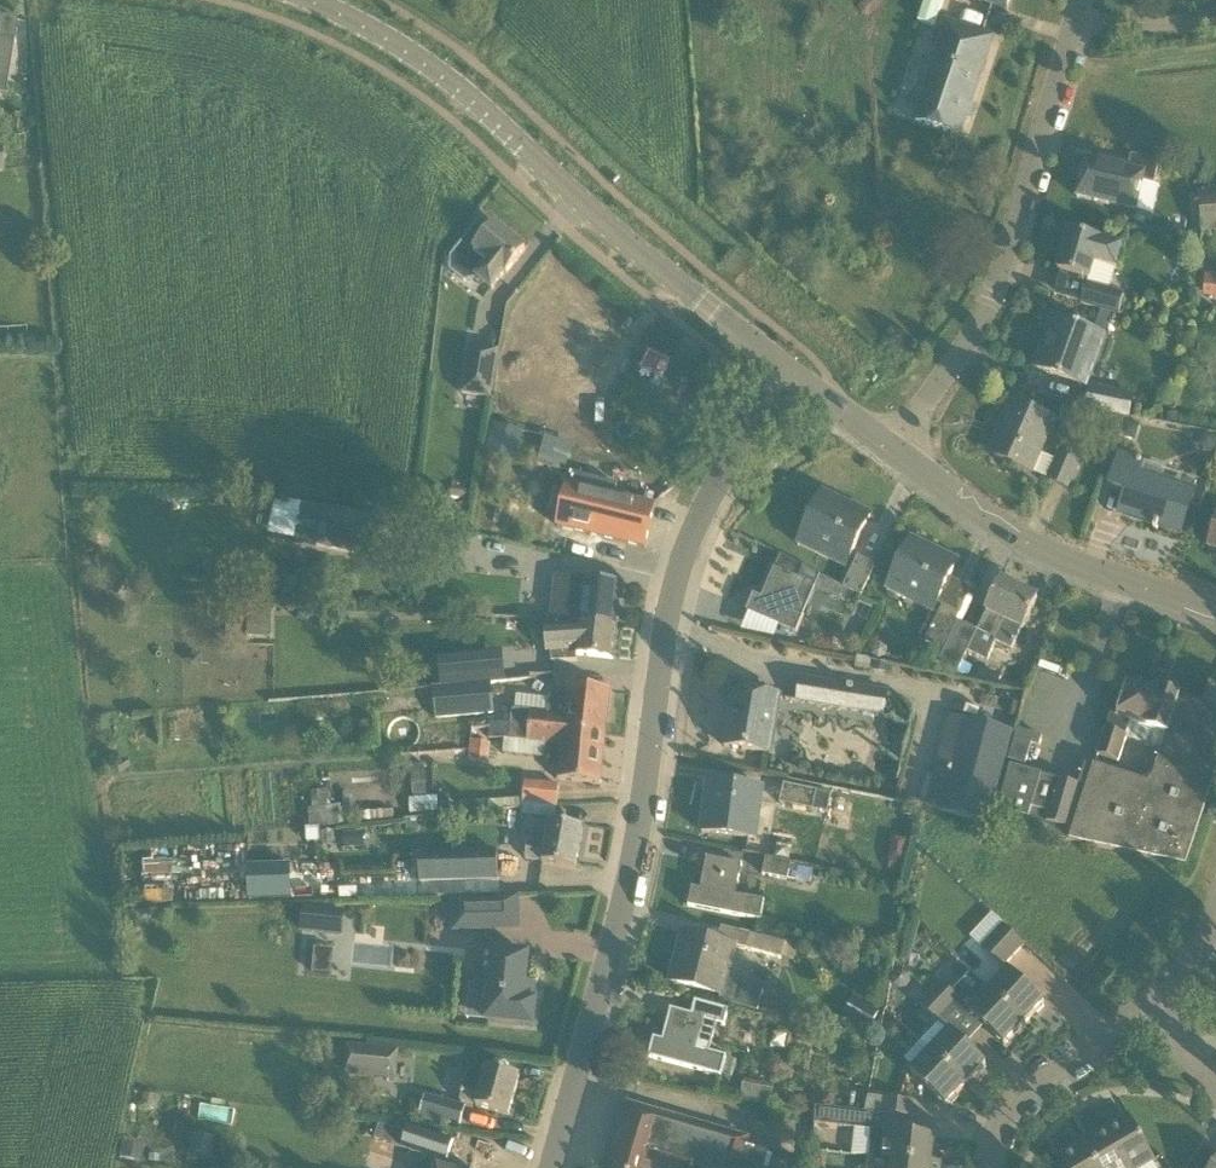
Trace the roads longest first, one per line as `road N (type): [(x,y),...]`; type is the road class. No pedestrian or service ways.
road 1 (residential): [(547,1167),(612,972),(632,880),(655,686),(698,509),(791,373)]
road 2 (unclassified): [(311,0),(459,86),(617,234),(791,373)]
road 3 (residential): [(894,450),(995,293),(1079,0)]
road 4 (residential): [(1215,609),(1064,560),(894,450)]
road 5 (residential): [(994,1167),(1000,1132),(1044,1062),(1155,1008)]
road 6 (unclassified): [(894,450),(791,373)]

